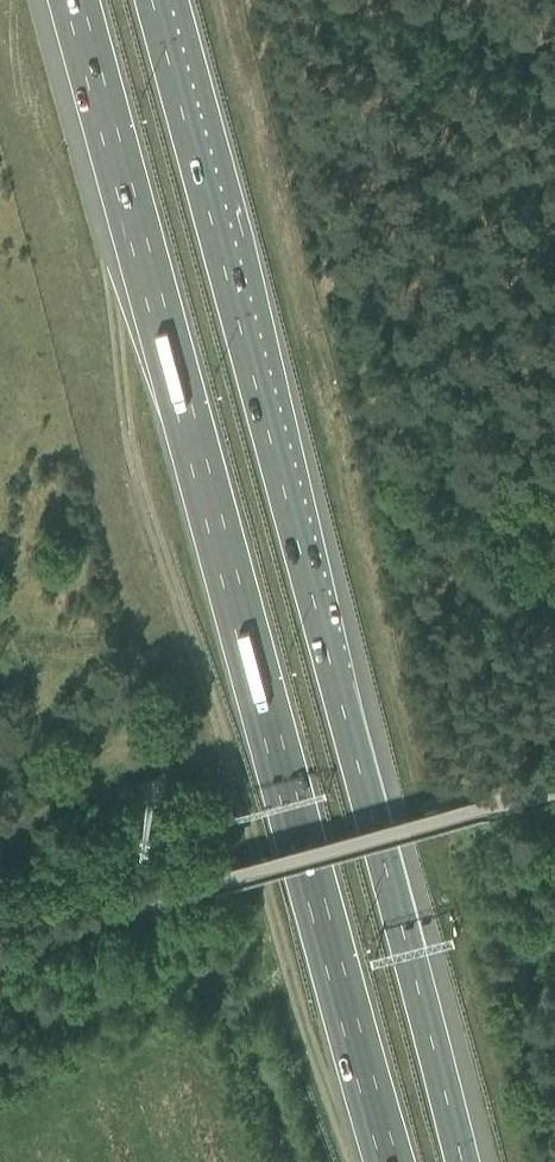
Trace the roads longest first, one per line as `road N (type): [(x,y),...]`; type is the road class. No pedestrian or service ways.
road 1 (motorway): [(73,0),(392,1161)]
road 2 (motorway): [(463,1161),(151,0)]
road 3 (unclassified): [(554,791),(156,898),(0,960)]
road 4 (track): [(0,834),(116,780)]

